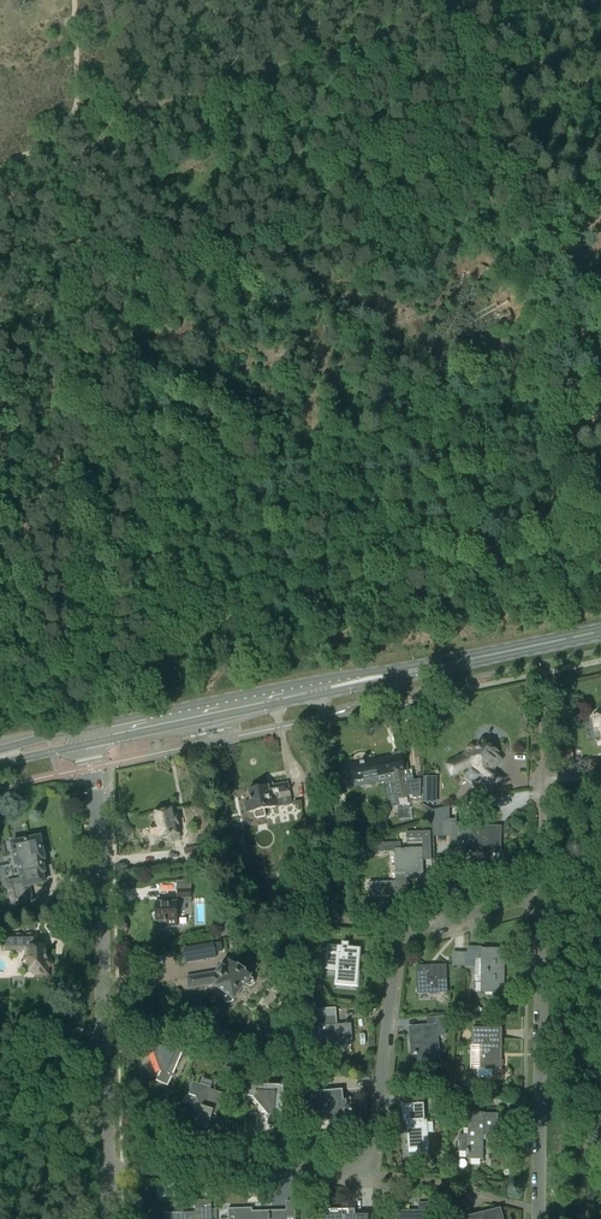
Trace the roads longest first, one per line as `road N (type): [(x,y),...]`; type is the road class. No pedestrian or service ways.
road 1 (primary): [(91,735),(600,630)]
road 2 (track): [(104,732),(93,671),(85,310)]
road 3 (track): [(461,0),(125,115),(80,152)]
road 4 (track): [(519,211),(600,603)]
road 5 (residential): [(364,1166),(400,938),(517,902),(536,904)]
road 6 (residential): [(538,1204),(536,904)]
road 7 (residential): [(103,1032),(91,735)]
road 8 (residential): [(107,1170),(364,1166)]
road 9 (residential): [(538,1204),(364,1166)]
road 10 (residential): [(107,1170),(103,1032)]

